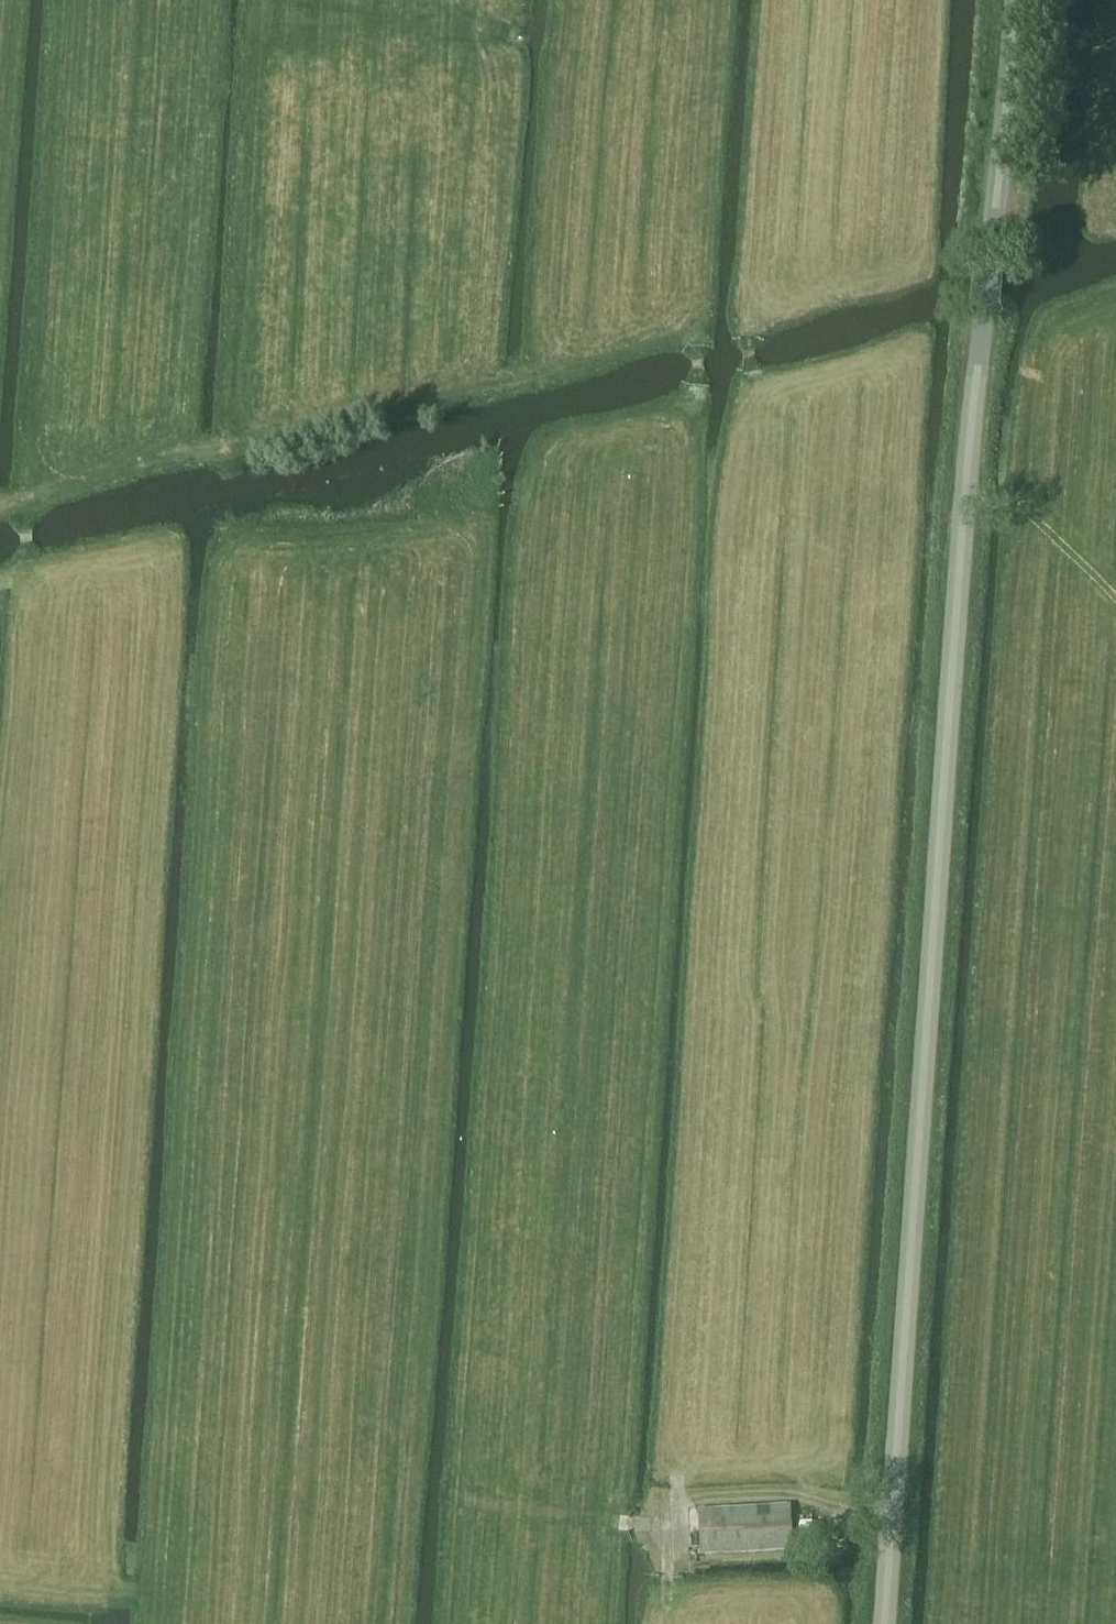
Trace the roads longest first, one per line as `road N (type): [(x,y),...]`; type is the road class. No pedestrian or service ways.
road 1 (unclassified): [(883,1623),(1010,0)]
road 2 (track): [(87,1207),(107,1578),(152,1583),(150,1623)]

